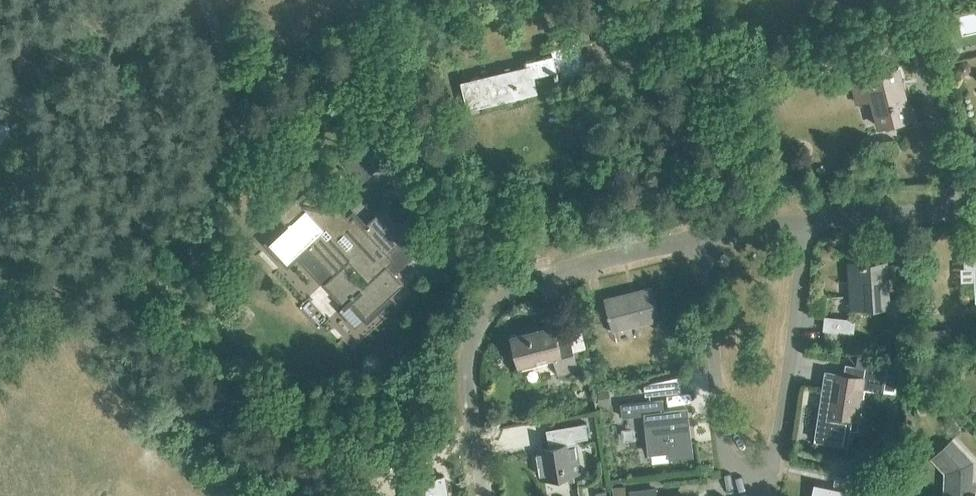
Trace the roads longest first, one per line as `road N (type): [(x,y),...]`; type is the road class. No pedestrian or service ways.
road 1 (residential): [(806,224),(783,418),(771,460),(745,474),(721,454),(701,238)]
road 2 (track): [(0,362),(230,134),(228,89),(196,0)]
road 3 (residential): [(494,495),(481,345),(490,314),(518,279),(555,262),(701,238)]
road 4 (residential): [(806,224),(975,213)]

